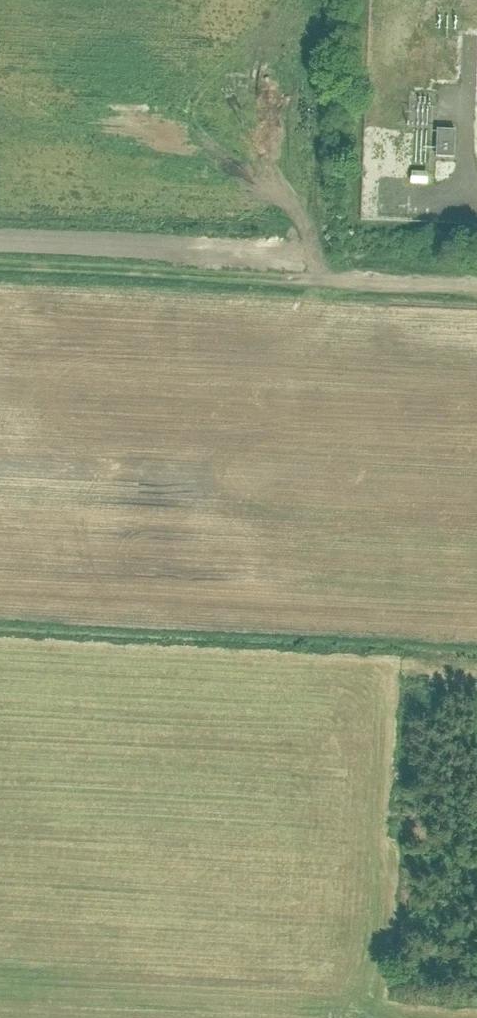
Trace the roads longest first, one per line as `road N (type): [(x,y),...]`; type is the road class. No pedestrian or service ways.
road 1 (track): [(476,283),(0,266)]

